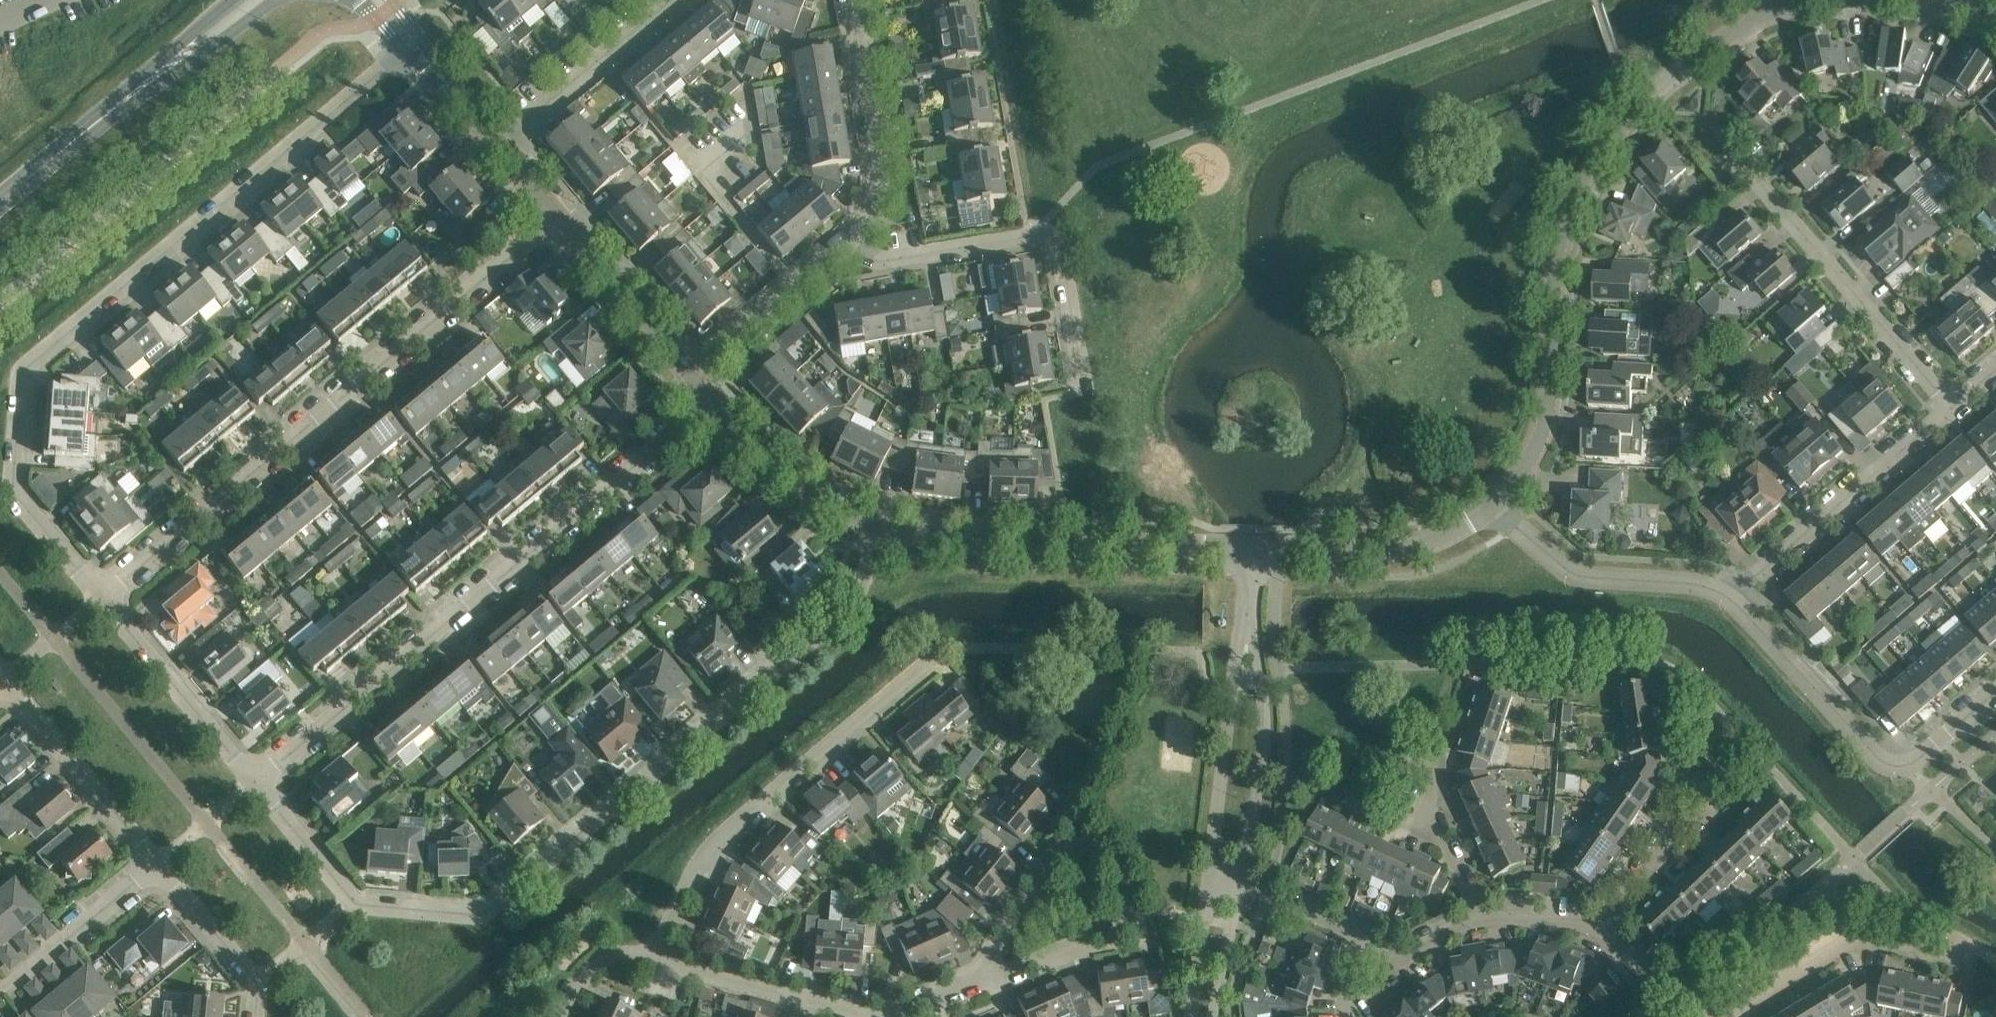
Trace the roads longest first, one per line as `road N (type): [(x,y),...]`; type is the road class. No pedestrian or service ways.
road 1 (residential): [(255,782),(359,904),(485,912),(855,601),(881,528)]
road 2 (residential): [(413,44),(21,375),(12,482),(102,598)]
road 3 (unclassified): [(1495,506),(1544,432),(1555,276),(1583,181),(1612,137),(1673,76),(1761,17),(1812,0)]
road 4 (residential): [(102,598),(560,217)]
road 5 (residential): [(255,782),(712,401)]
road 6 (residential): [(655,956),(707,847),(932,660)]
road 7 (residential): [(1084,397),(1054,236),(879,261),(843,248)]
road 8 (residential): [(1247,547),(985,543),(881,528)]
road 9 (residential): [(1950,402),(1745,165)]
road 10 (residential): [(1726,595),(1950,402)]
road 11 (residential): [(1240,885),(1265,731),(1247,597)]
road 12 (residential): [(975,985),(1047,862),(1063,850),(1100,847),(1115,859),(1127,889),(1114,923)]
road 13 (residential): [(1247,597),(1209,875)]
road 14 (residential): [(1722,1016),(1859,933),(1961,954)]
road 15 (residential): [(843,248),(873,210),(881,164),(853,0)]
road 16 (unclassified): [(1247,547),(1392,549),(1435,541),(1495,506)]
road 17 (residential): [(1726,595),(1577,574),(1495,506)]
road 18 (residential): [(158,864),(4,679)]
road 19 (residential): [(102,598),(255,782)]
road 20 (residential): [(1880,761),(1726,595)]
road 21 (residential): [(670,0),(497,144)]
road 22 (residential): [(881,528),(798,486),(712,401)]
road 23 (residential): [(689,374),(560,217)]
road 24 (residential): [(0,991),(158,864)]
road 25 (residential): [(689,374),(843,248)]
road 26 (residential): [(254,1016),(257,981),(158,864)]
road 27 (tertiary): [(0,201),(143,84)]
road 28 (residential): [(1607,931),(1709,786)]
road 29 (residential): [(1478,921),(1454,860),(1424,823),(1434,761)]
road 30 (tertiary): [(143,84),(272,0)]
road 31 (residential): [(1114,923),(975,985)]
road 32 (residential): [(798,993),(655,956)]
road 33 (residential): [(1209,875),(1191,1016)]
road 34 (residential): [(1880,761),(1910,764),(1995,692)]
road 35 (residential): [(1240,885),(1369,943)]
road 36 (residential): [(1215,1016),(1240,885)]
road 37 (residential): [(497,144),(413,44)]
road 38 (residential): [(1478,921),(1607,931)]
road 39 (residential): [(563,1016),(592,966),(627,952),(655,956)]
road 40 (tertiary): [(232,0),(143,84)]

